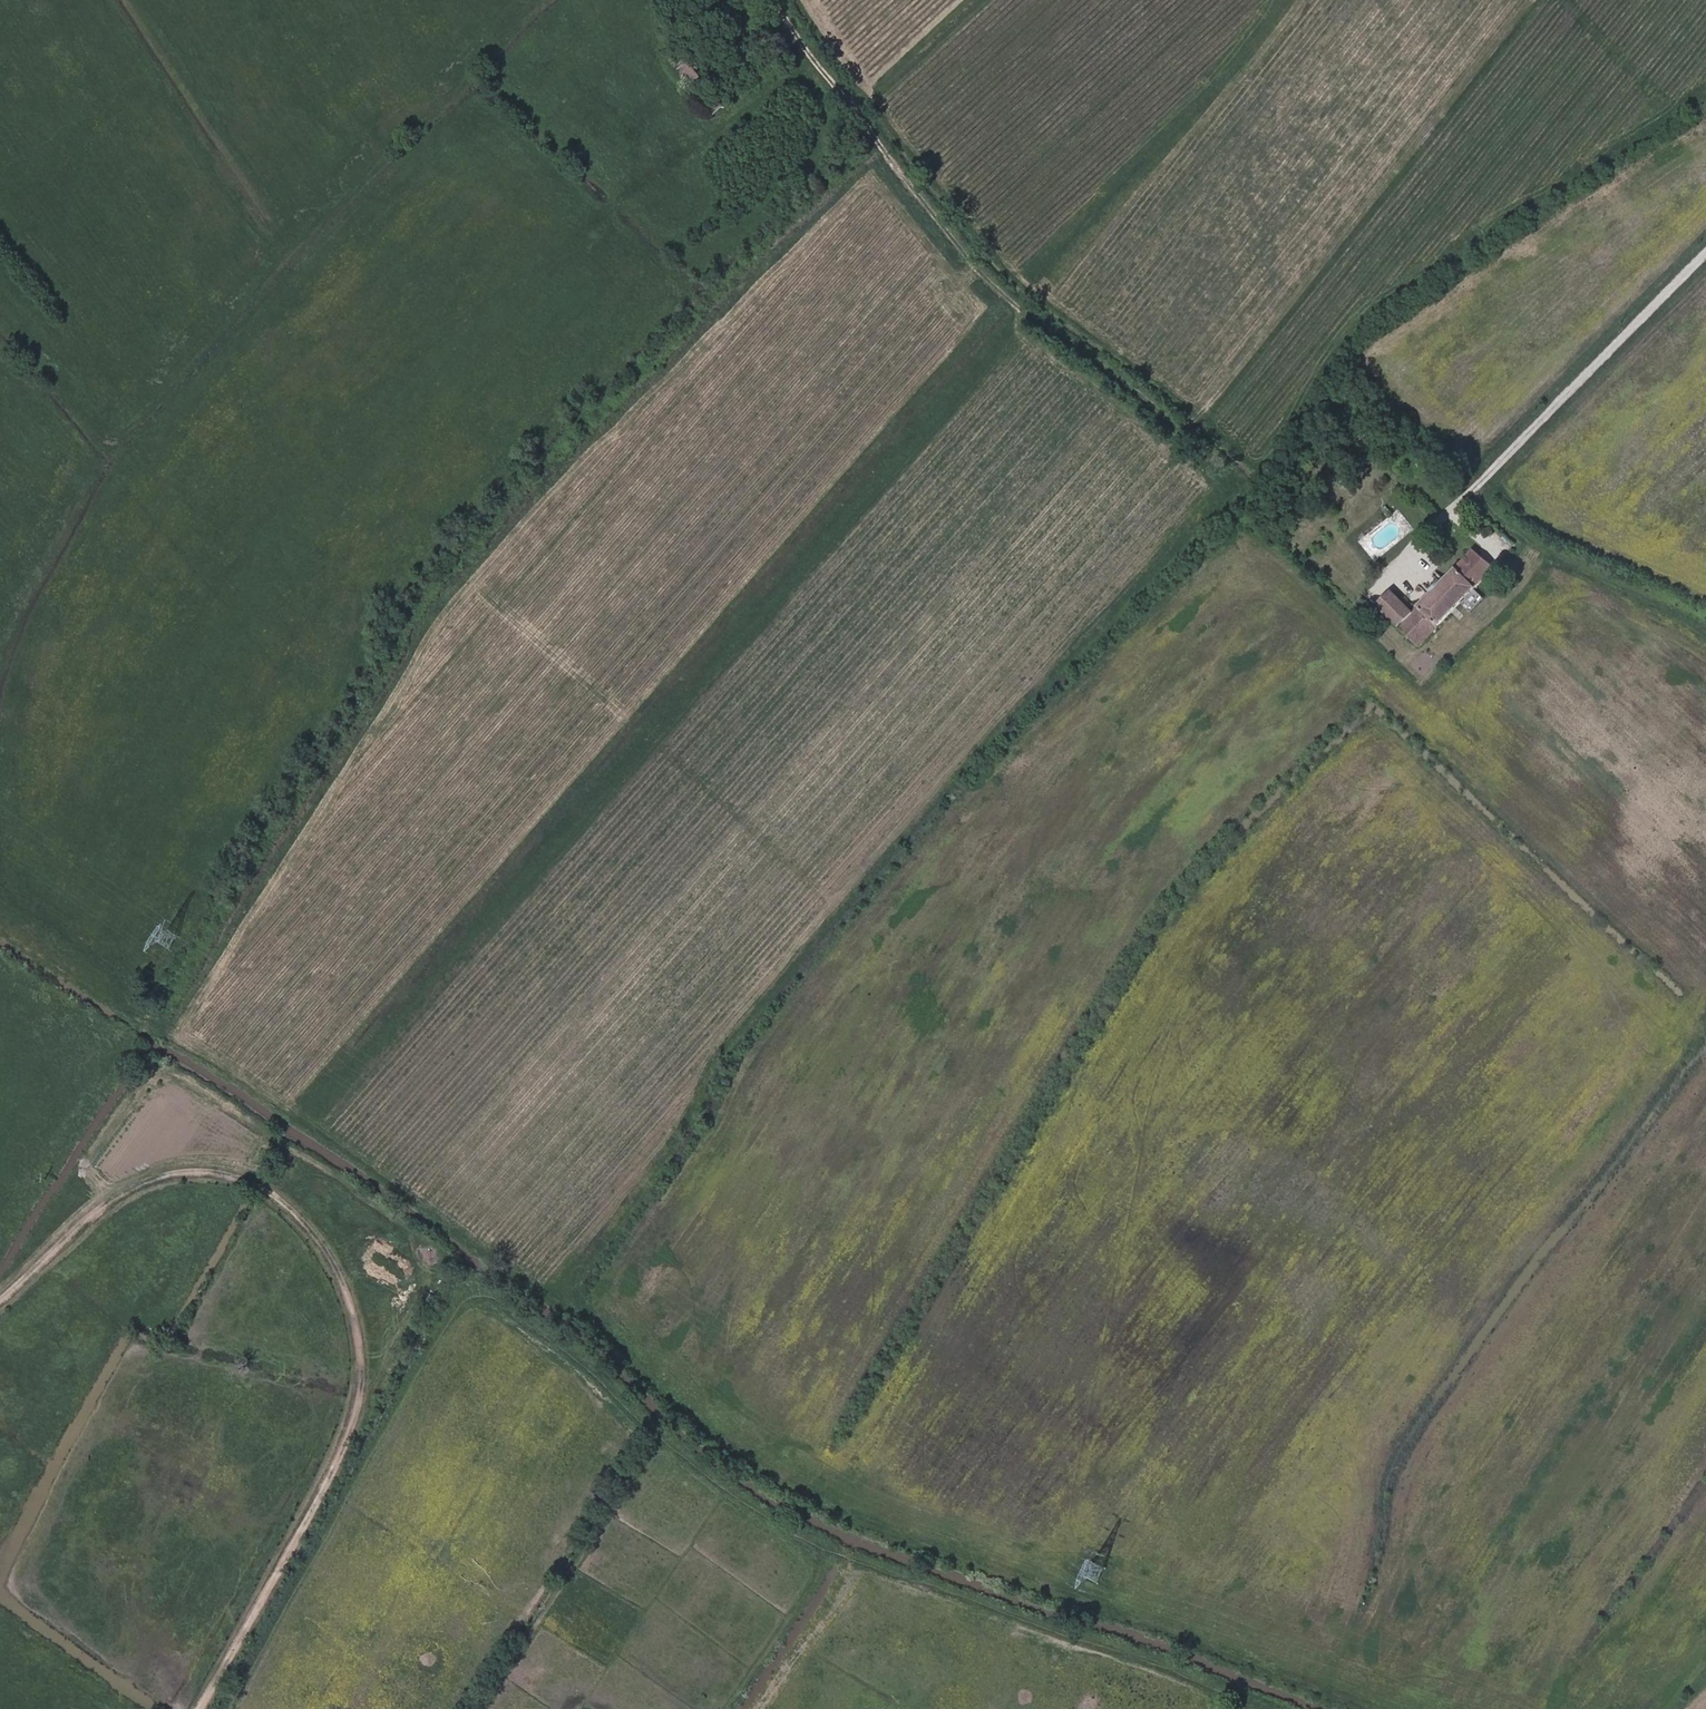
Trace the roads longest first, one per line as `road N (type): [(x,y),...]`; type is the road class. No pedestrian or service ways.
road 1 (track): [(1439,516),(1705,254)]

